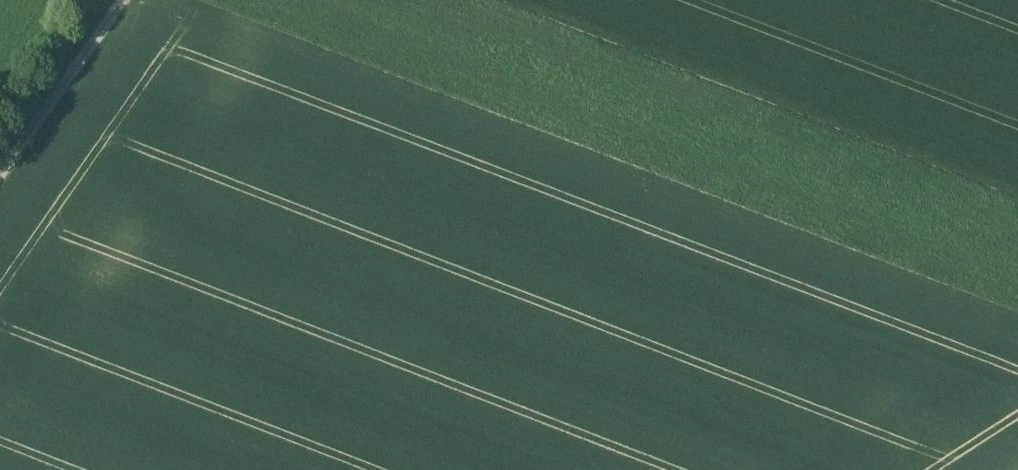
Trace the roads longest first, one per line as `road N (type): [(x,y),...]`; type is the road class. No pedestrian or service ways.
road 1 (track): [(125,0),(0,178)]

